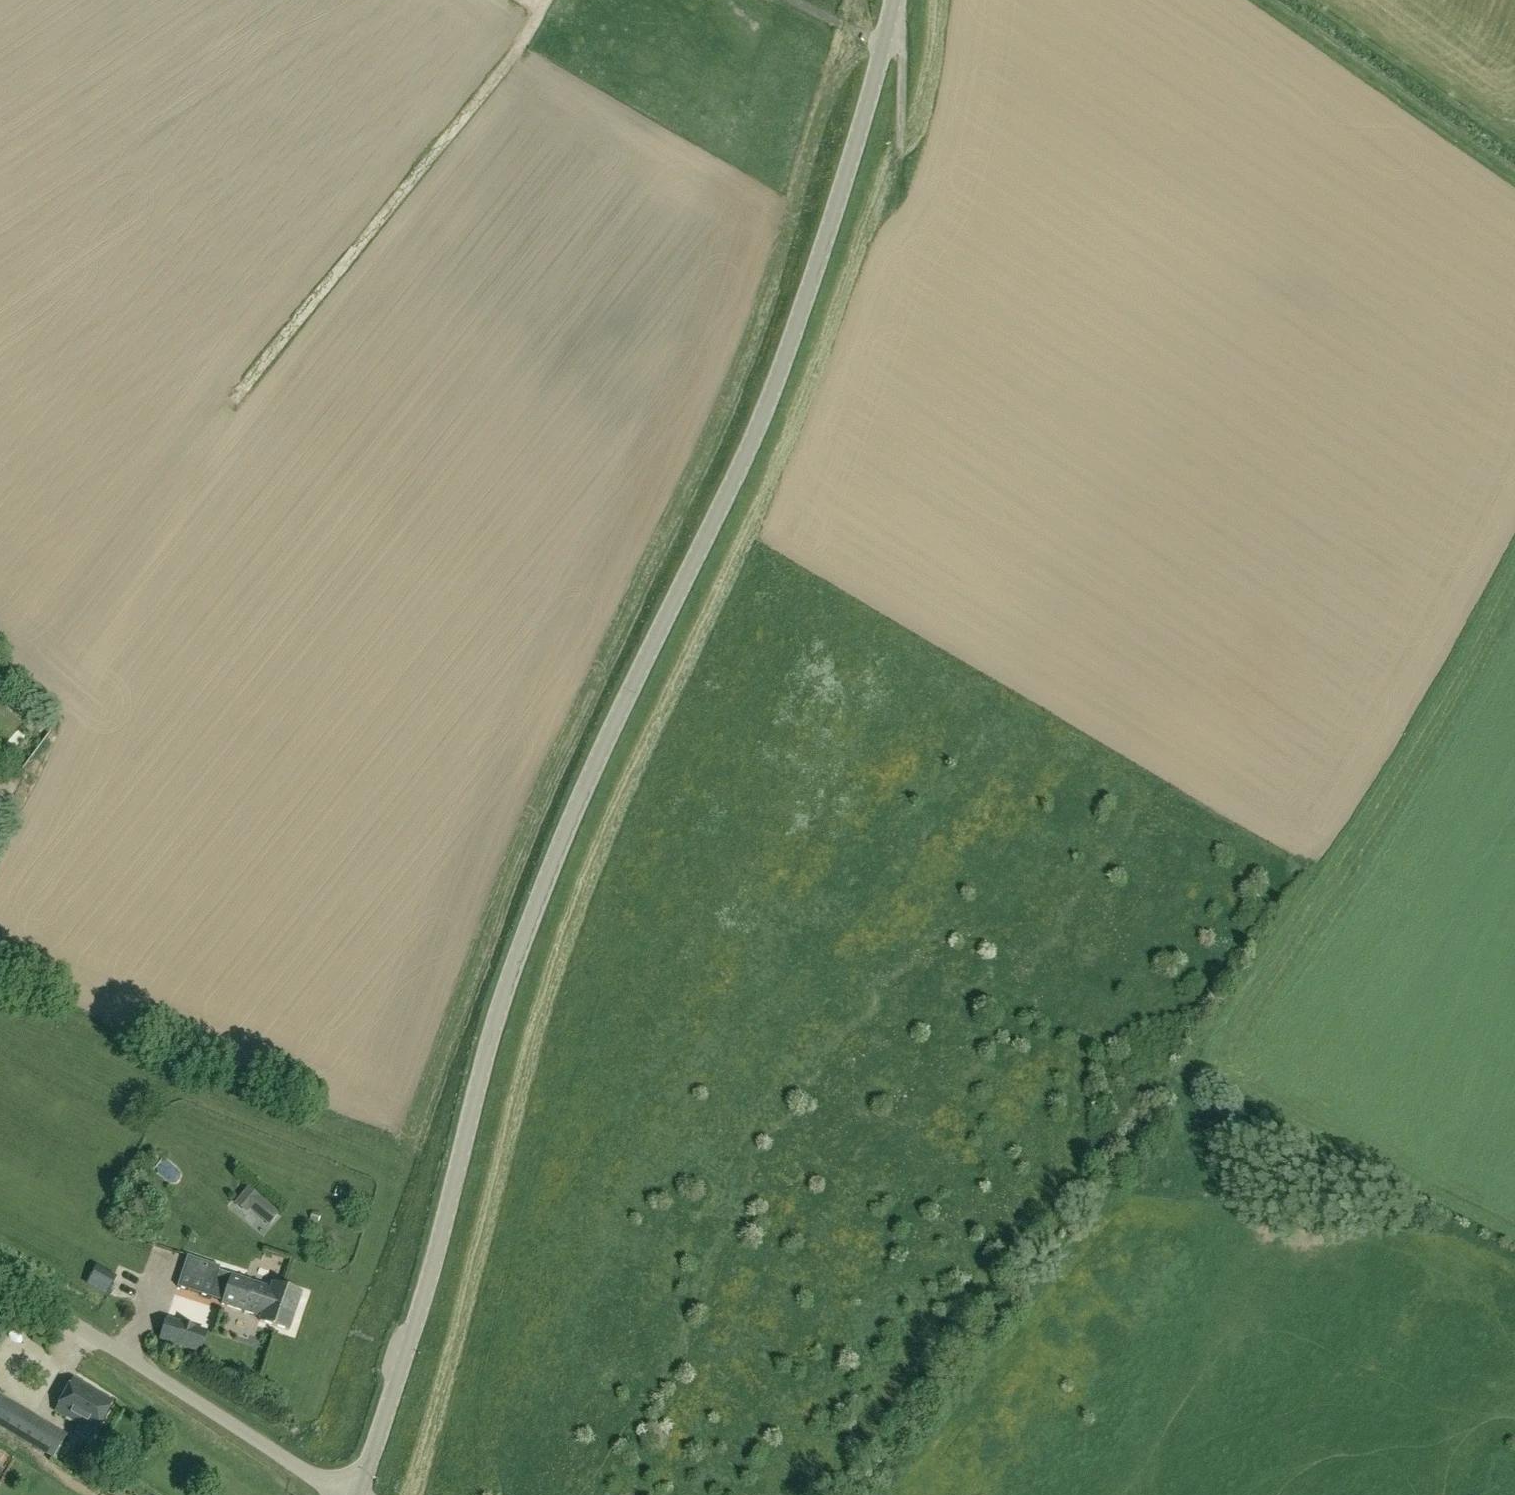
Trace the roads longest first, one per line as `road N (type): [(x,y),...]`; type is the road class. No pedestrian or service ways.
road 1 (tertiary): [(356,1494),(416,1324),(513,975),(562,843),(757,432),(812,286),(895,0)]
road 2 (unclassified): [(346,1494),(0,1278)]

